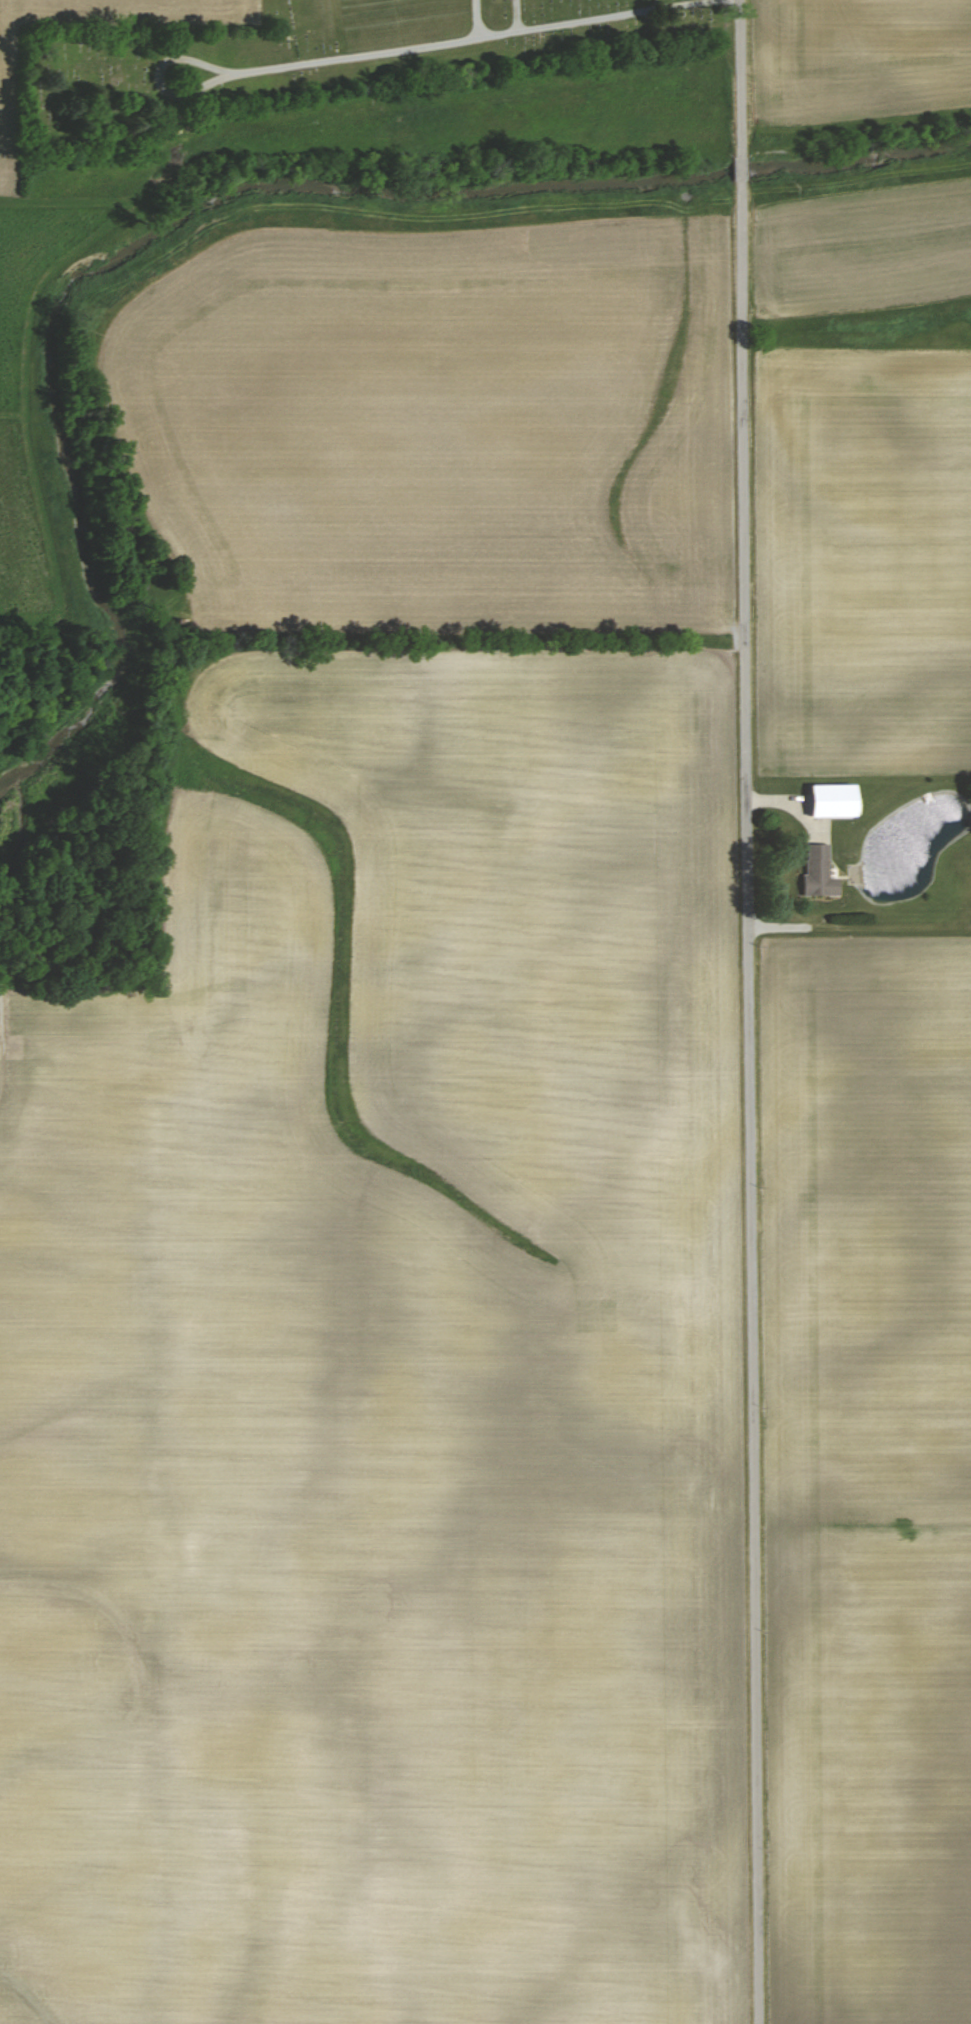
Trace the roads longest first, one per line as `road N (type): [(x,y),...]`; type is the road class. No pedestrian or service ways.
road 1 (residential): [(760,2023),(741,0)]

